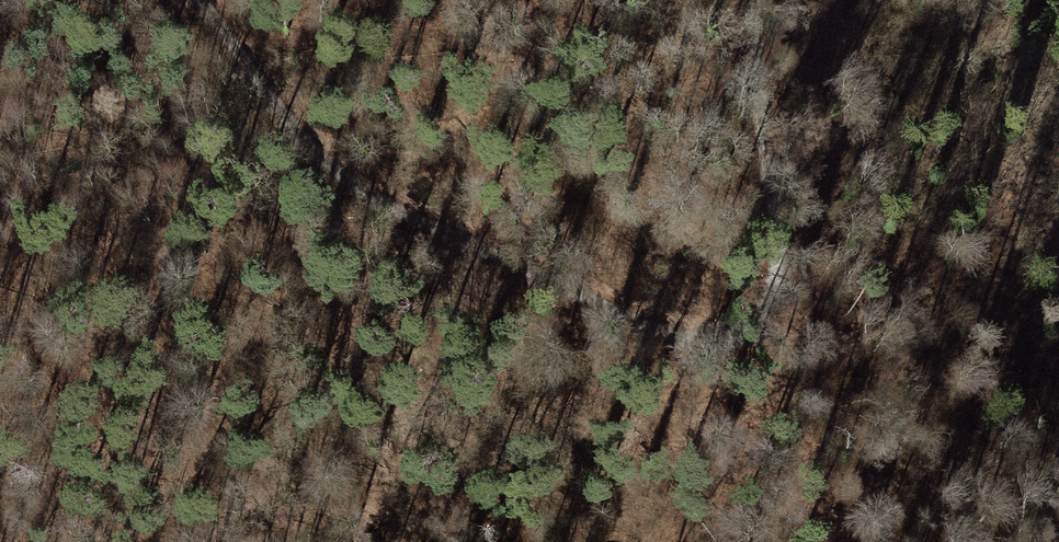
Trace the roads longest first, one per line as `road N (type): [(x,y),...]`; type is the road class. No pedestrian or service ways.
road 1 (track): [(756,0),(777,319),(766,337),(705,345),(336,181),(193,0)]
road 2 (track): [(779,284),(745,291),(677,278),(540,155),(449,23),(441,0)]

